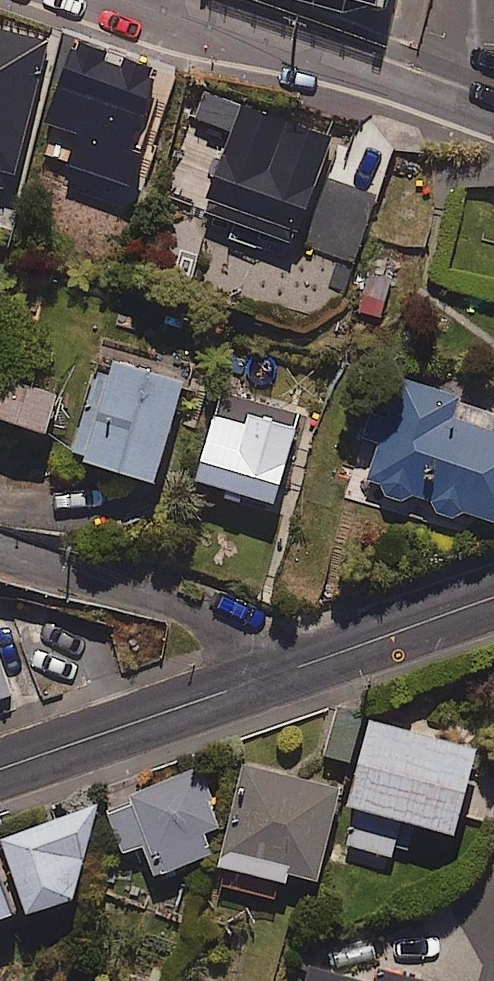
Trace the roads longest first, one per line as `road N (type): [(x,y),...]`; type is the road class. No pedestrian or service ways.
road 1 (residential): [(0,769),(493,601)]
road 2 (residential): [(150,0),(493,124)]

